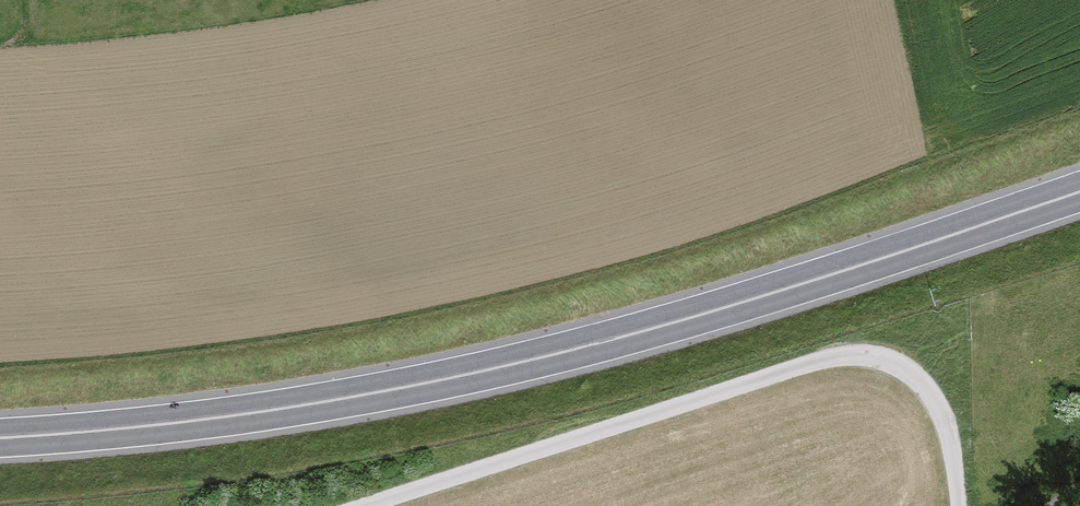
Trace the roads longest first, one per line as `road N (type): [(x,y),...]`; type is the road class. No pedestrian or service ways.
road 1 (trunk): [(0,438),(271,410),(516,364),(802,284),(1079,192)]
road 2 (track): [(369,505),(805,368),(864,359),(907,373),(943,425),(952,505)]

